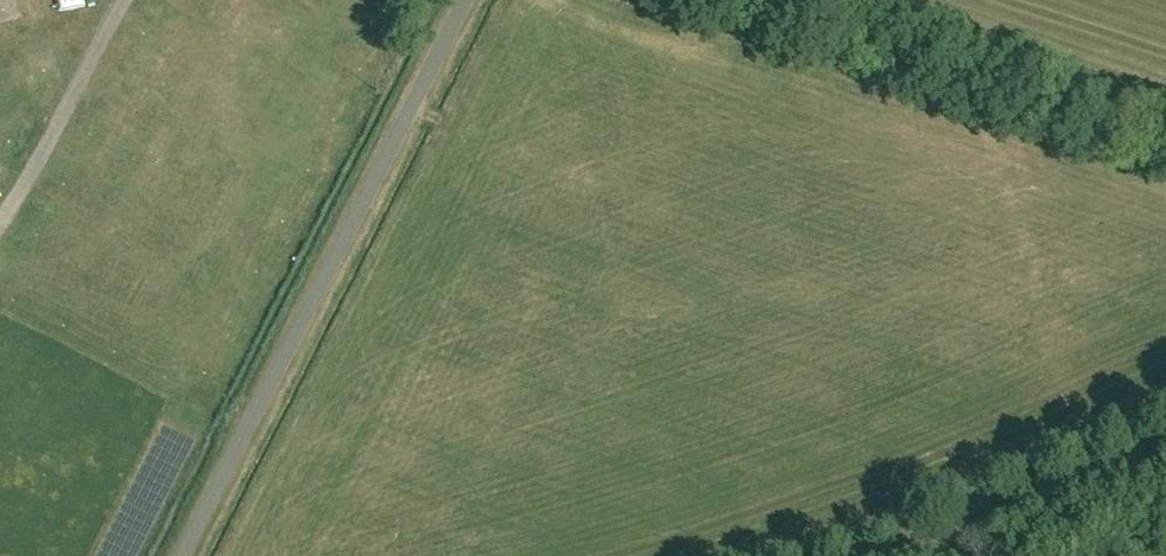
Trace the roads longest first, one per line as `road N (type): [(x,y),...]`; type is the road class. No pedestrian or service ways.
road 1 (unclassified): [(192,555),(469,0)]
road 2 (unclassified): [(903,555),(1165,444)]

